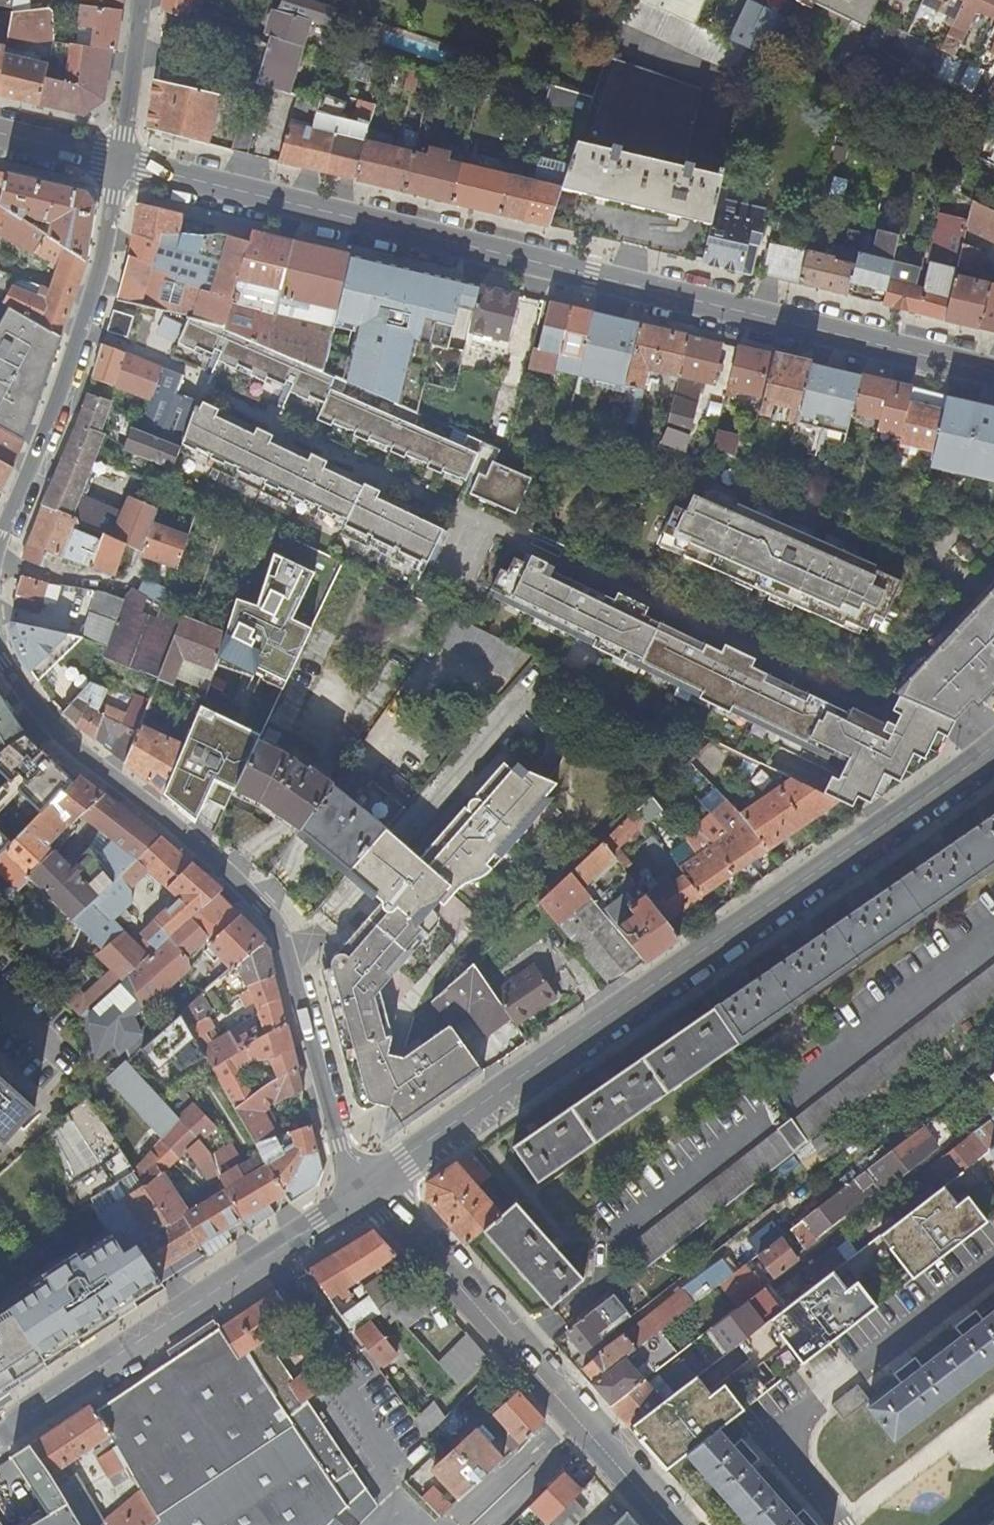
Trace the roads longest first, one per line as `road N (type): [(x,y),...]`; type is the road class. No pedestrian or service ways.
road 1 (residential): [(993,370),(124,162)]
road 2 (residential): [(353,1194),(993,753)]
road 3 (residential): [(0,660),(50,728),(232,874),(285,945),(353,1194)]
road 4 (residential): [(353,1194),(406,1228),(671,1524)]
road 5 (residential): [(0,1431),(353,1194)]
road 6 (residential): [(124,162),(103,292),(0,536)]
road 7 (residential): [(144,0),(124,162)]
road 8 (residential): [(124,162),(0,133)]

